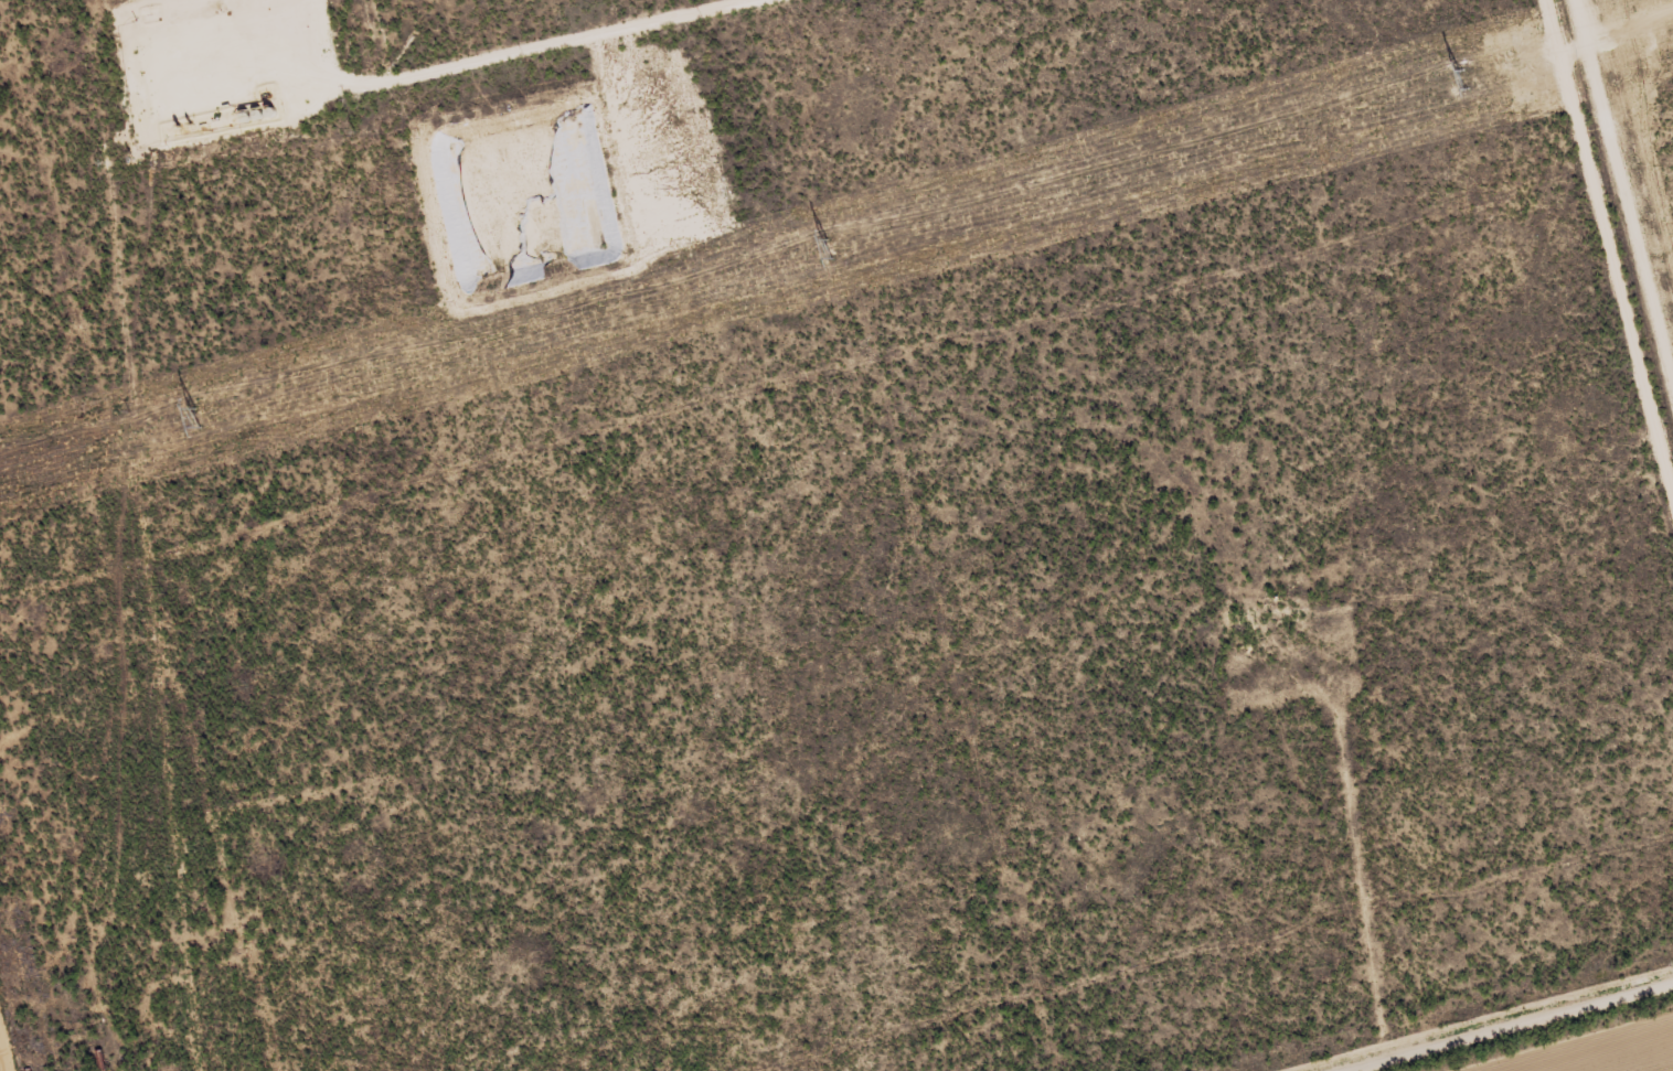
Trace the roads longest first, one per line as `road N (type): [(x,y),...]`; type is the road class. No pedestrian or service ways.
road 1 (residential): [(1393,1070),(1672,994)]

